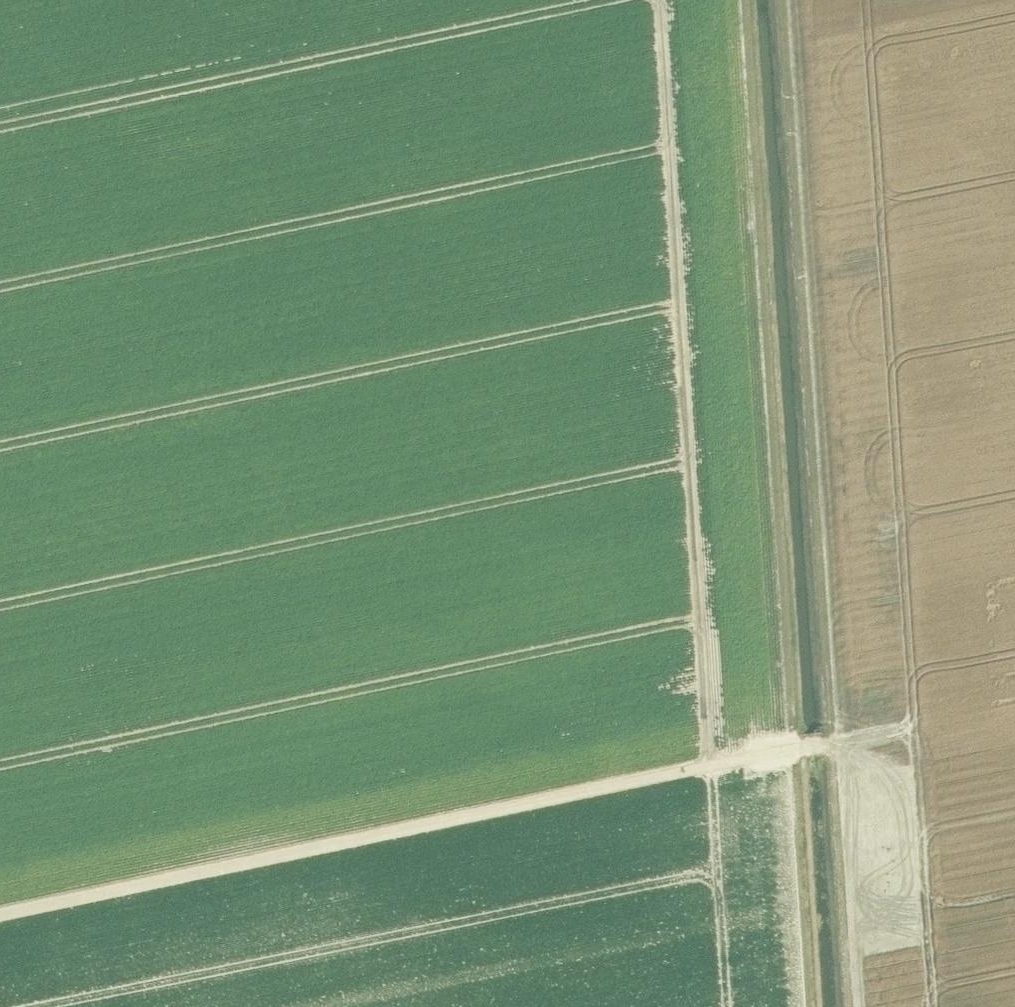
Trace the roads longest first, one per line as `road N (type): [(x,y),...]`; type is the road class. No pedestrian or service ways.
road 1 (track): [(0,912),(788,748)]

